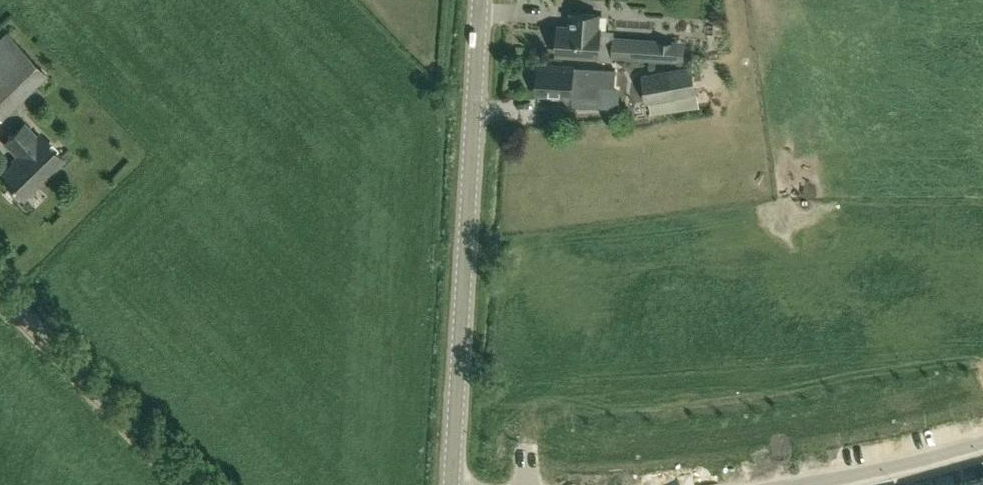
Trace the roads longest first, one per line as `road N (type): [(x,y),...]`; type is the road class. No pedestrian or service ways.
road 1 (secondary): [(452,484),(481,0)]
road 2 (unclassified): [(191,484),(0,289)]
road 3 (residential): [(850,484),(982,448)]

